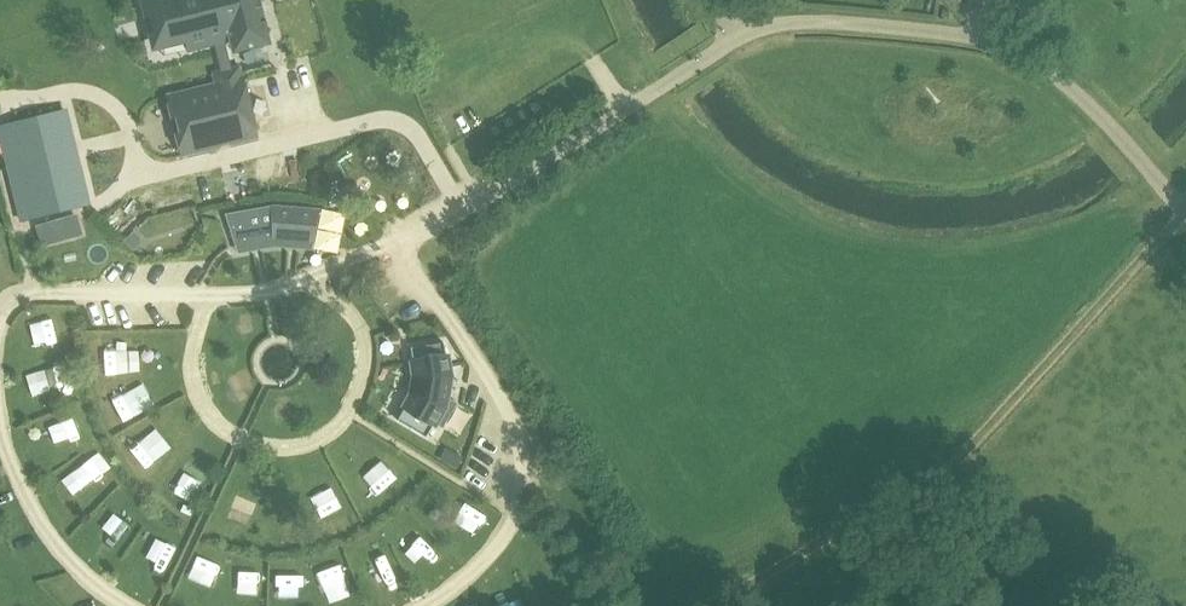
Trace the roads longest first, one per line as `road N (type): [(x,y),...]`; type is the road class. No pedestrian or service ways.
road 1 (unclassified): [(1185,219),(1078,95),(1037,64),(962,35),(822,19),(738,34)]

